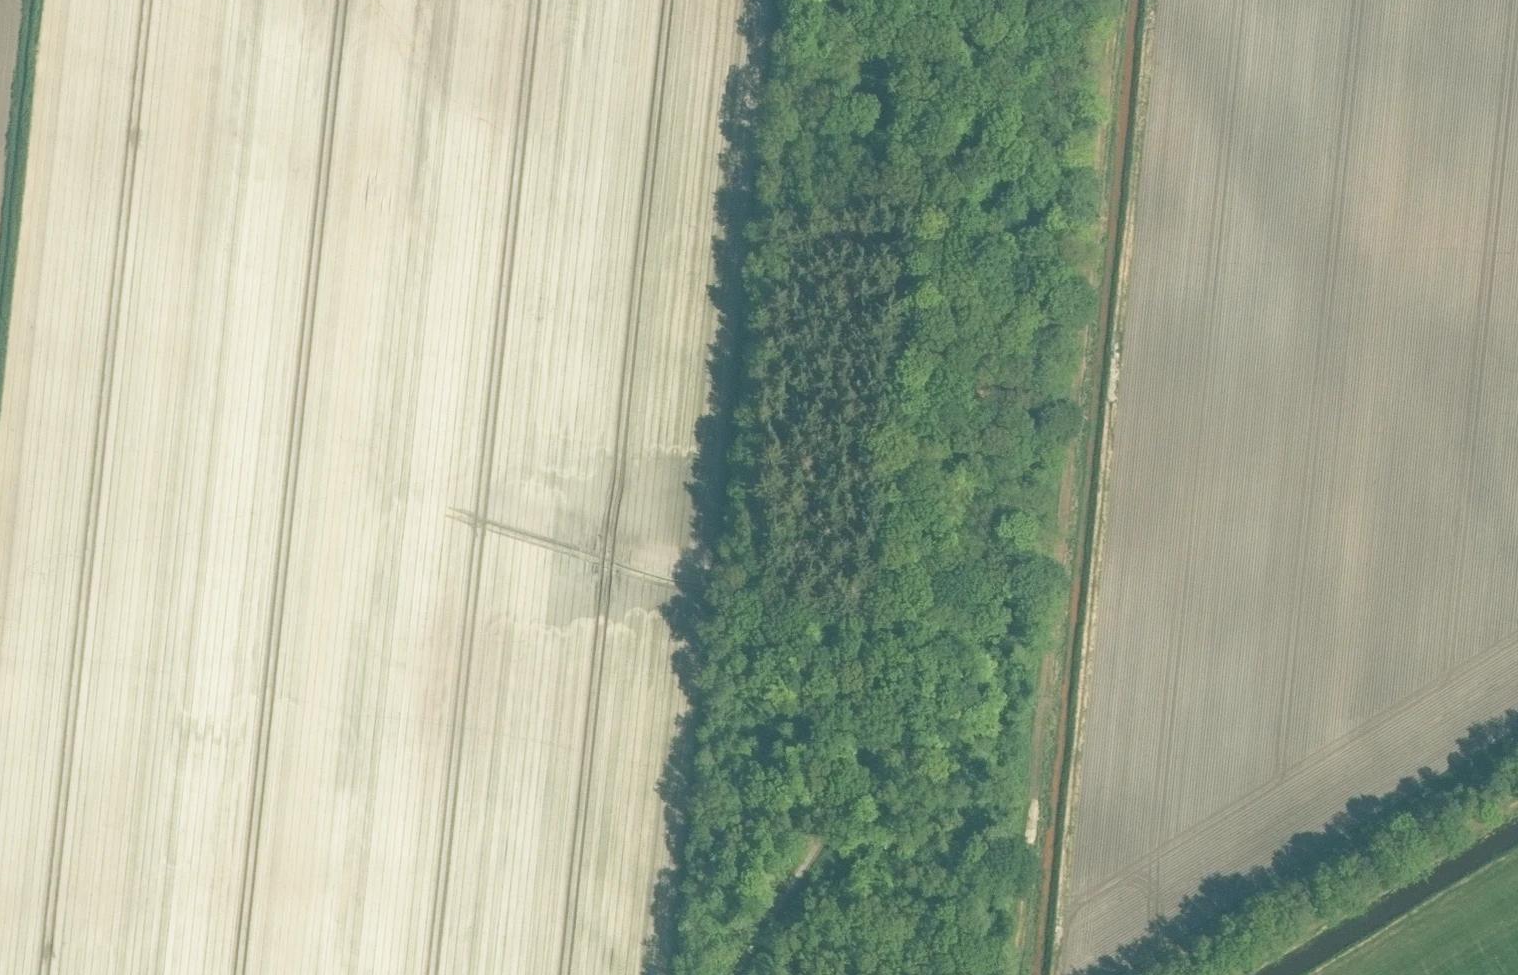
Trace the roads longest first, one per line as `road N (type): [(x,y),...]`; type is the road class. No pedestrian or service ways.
road 1 (track): [(1173,974),(1517,766)]

